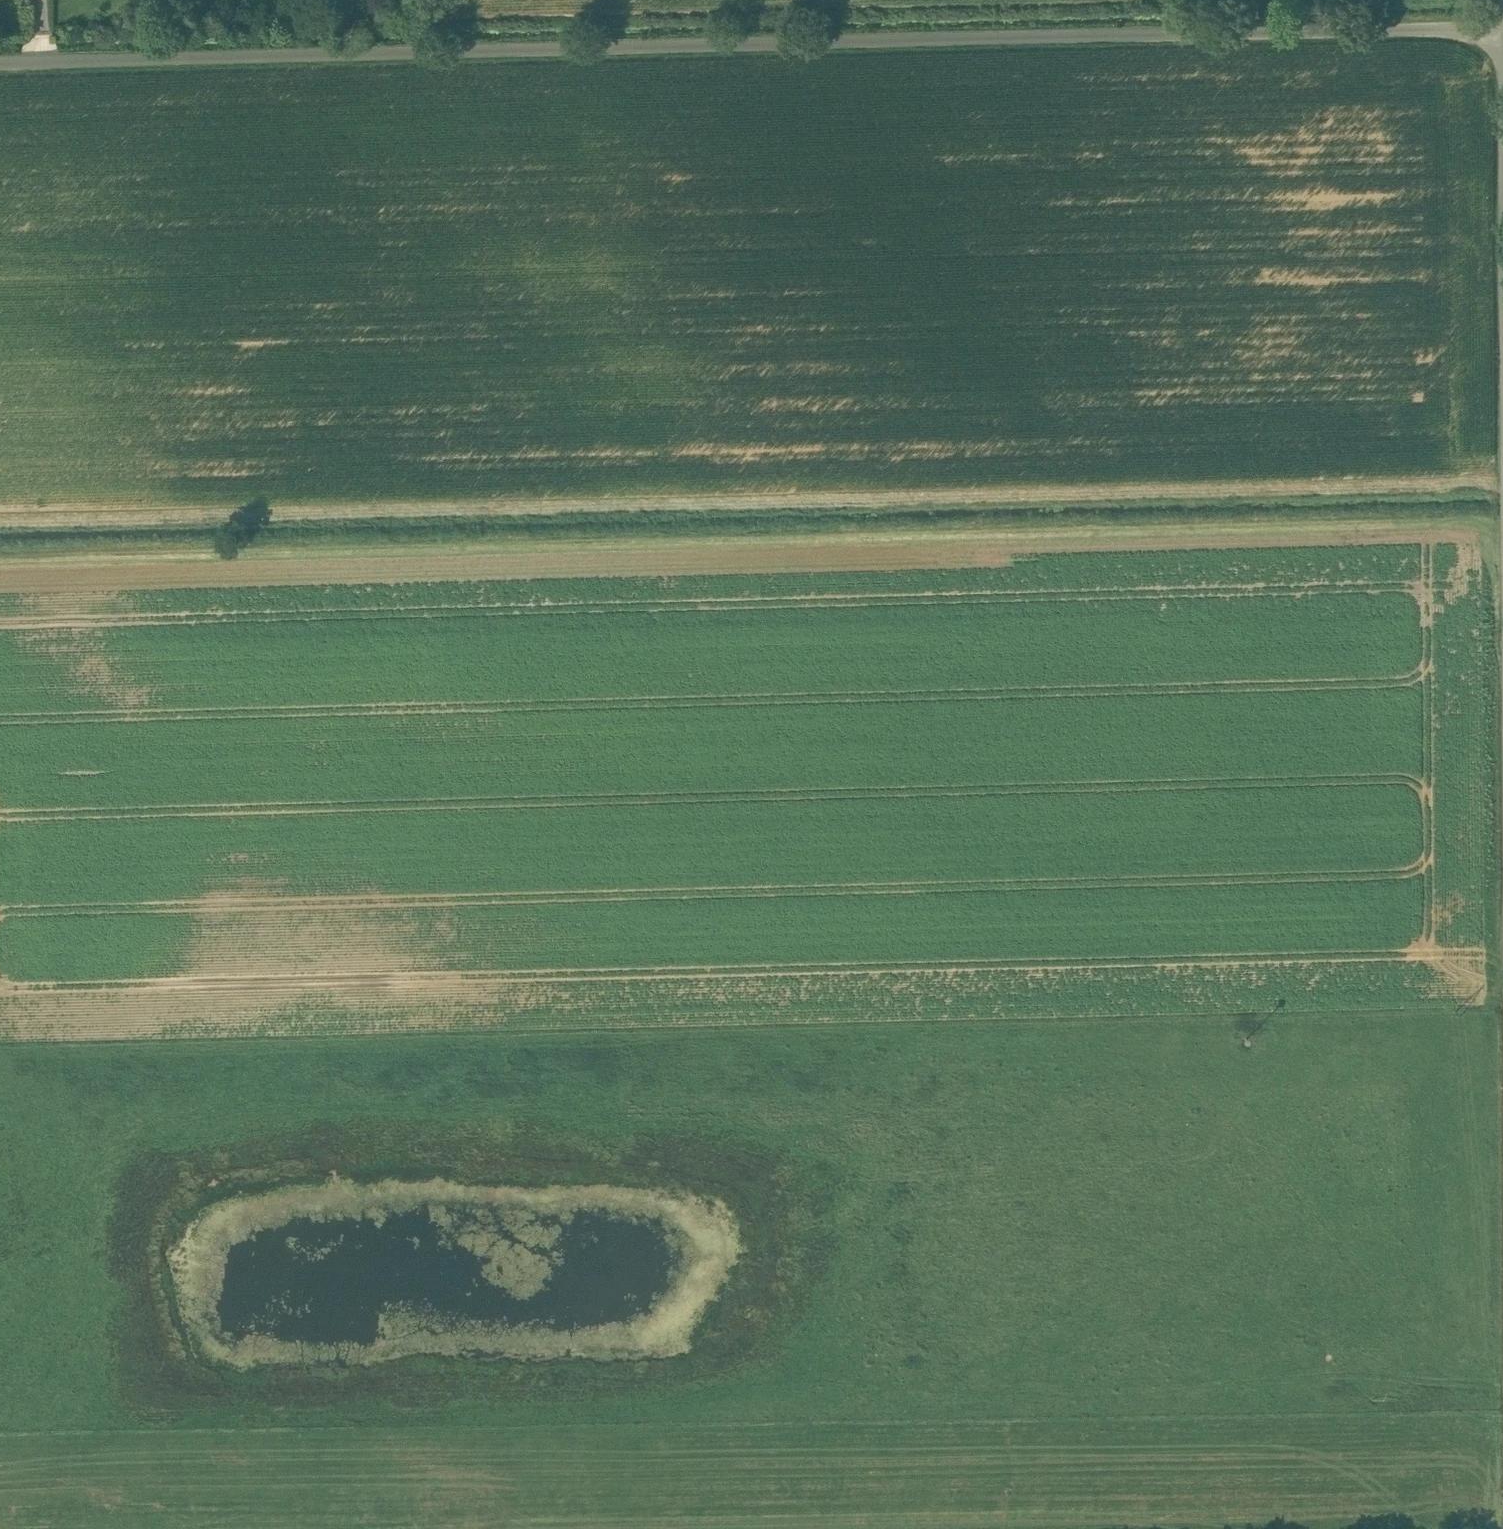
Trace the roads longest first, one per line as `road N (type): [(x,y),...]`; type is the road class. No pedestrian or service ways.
road 1 (unclassified): [(1502,27),(0,63)]

